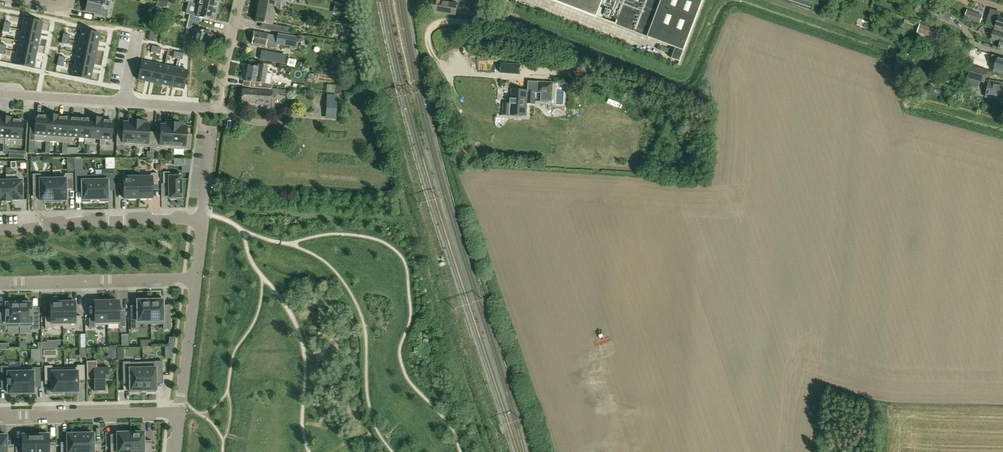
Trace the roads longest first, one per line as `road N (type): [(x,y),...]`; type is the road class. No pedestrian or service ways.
road 1 (unclassified): [(564,125),(478,115),(452,90),(429,45),(432,22),(486,20),(506,0)]
road 2 (residential): [(219,102),(210,108),(0,93)]
road 3 (residential): [(0,231),(202,221)]
road 4 (residential): [(196,278),(0,282)]
road 5 (residential): [(0,416),(178,413)]
road 6 (residential): [(196,278),(178,413)]

